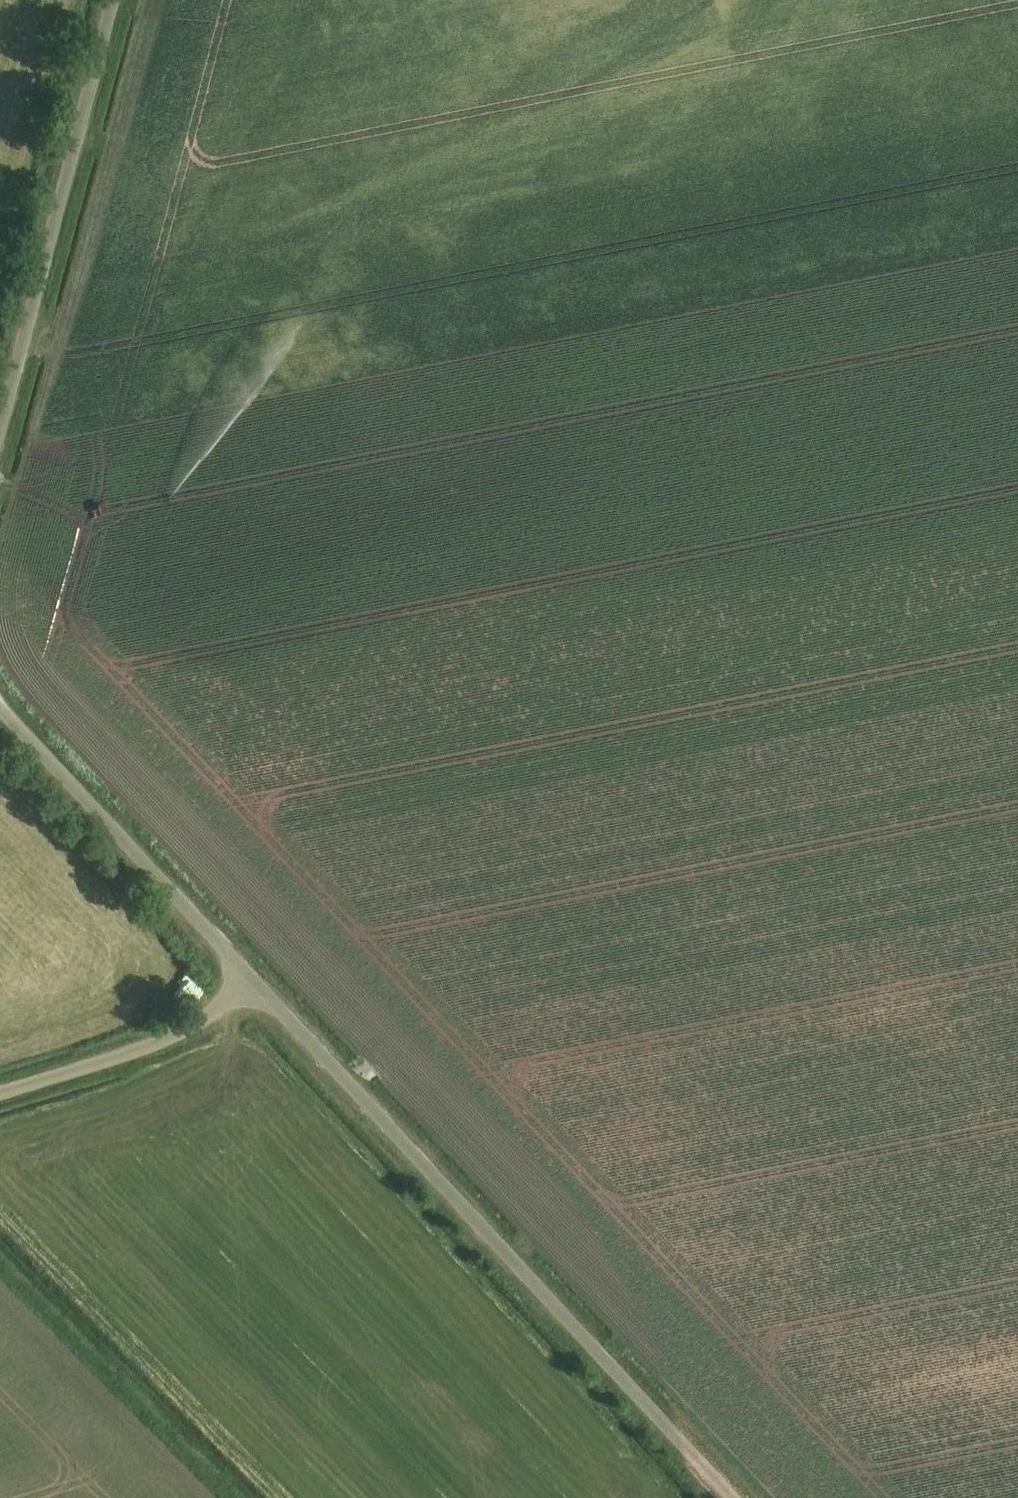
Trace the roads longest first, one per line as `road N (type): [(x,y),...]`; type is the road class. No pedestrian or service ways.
road 1 (unclassified): [(734,1497),(252,984)]
road 2 (unclassified): [(0,428),(113,0)]
road 3 (unclassified): [(252,984),(0,705)]
road 4 (unclassified): [(0,1096),(142,1053),(202,1023),(252,984)]

